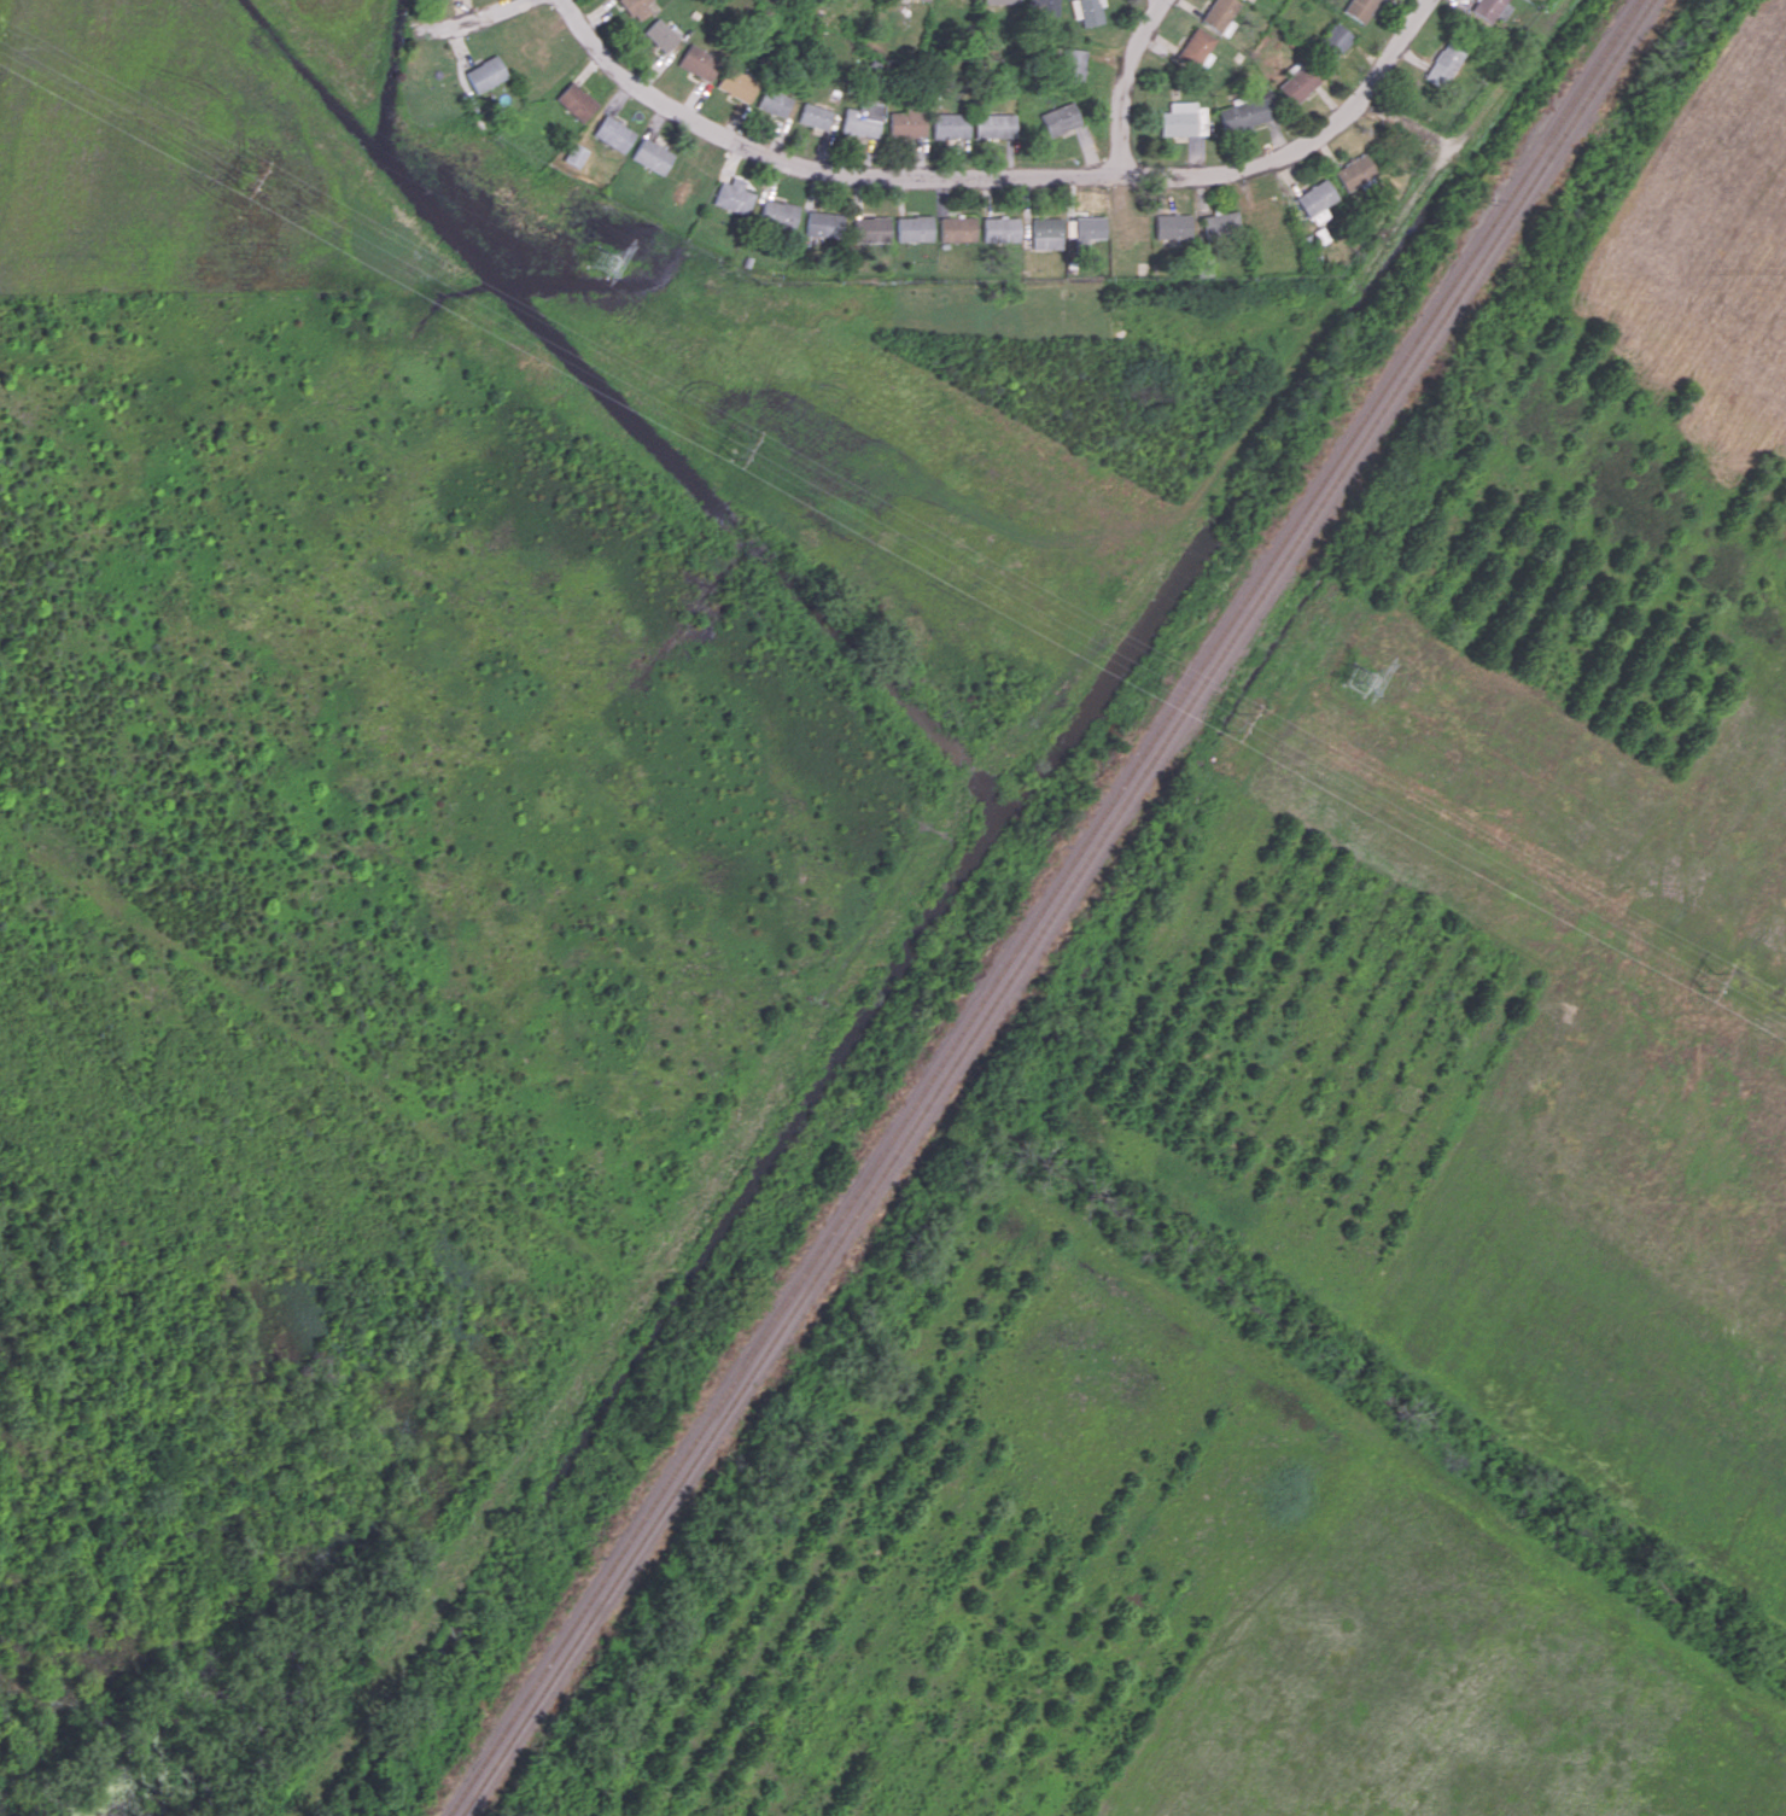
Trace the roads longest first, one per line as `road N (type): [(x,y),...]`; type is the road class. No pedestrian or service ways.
road 1 (residential): [(566,0),(595,47),(729,140),(813,168),(882,177),(1207,175),(1261,165),(1354,106)]
road 2 (residential): [(1166,0),(1136,53),(1126,175)]
road 3 (residential): [(1429,0),(1354,106)]
road 4 (residential): [(424,30),(467,25),(540,0)]

